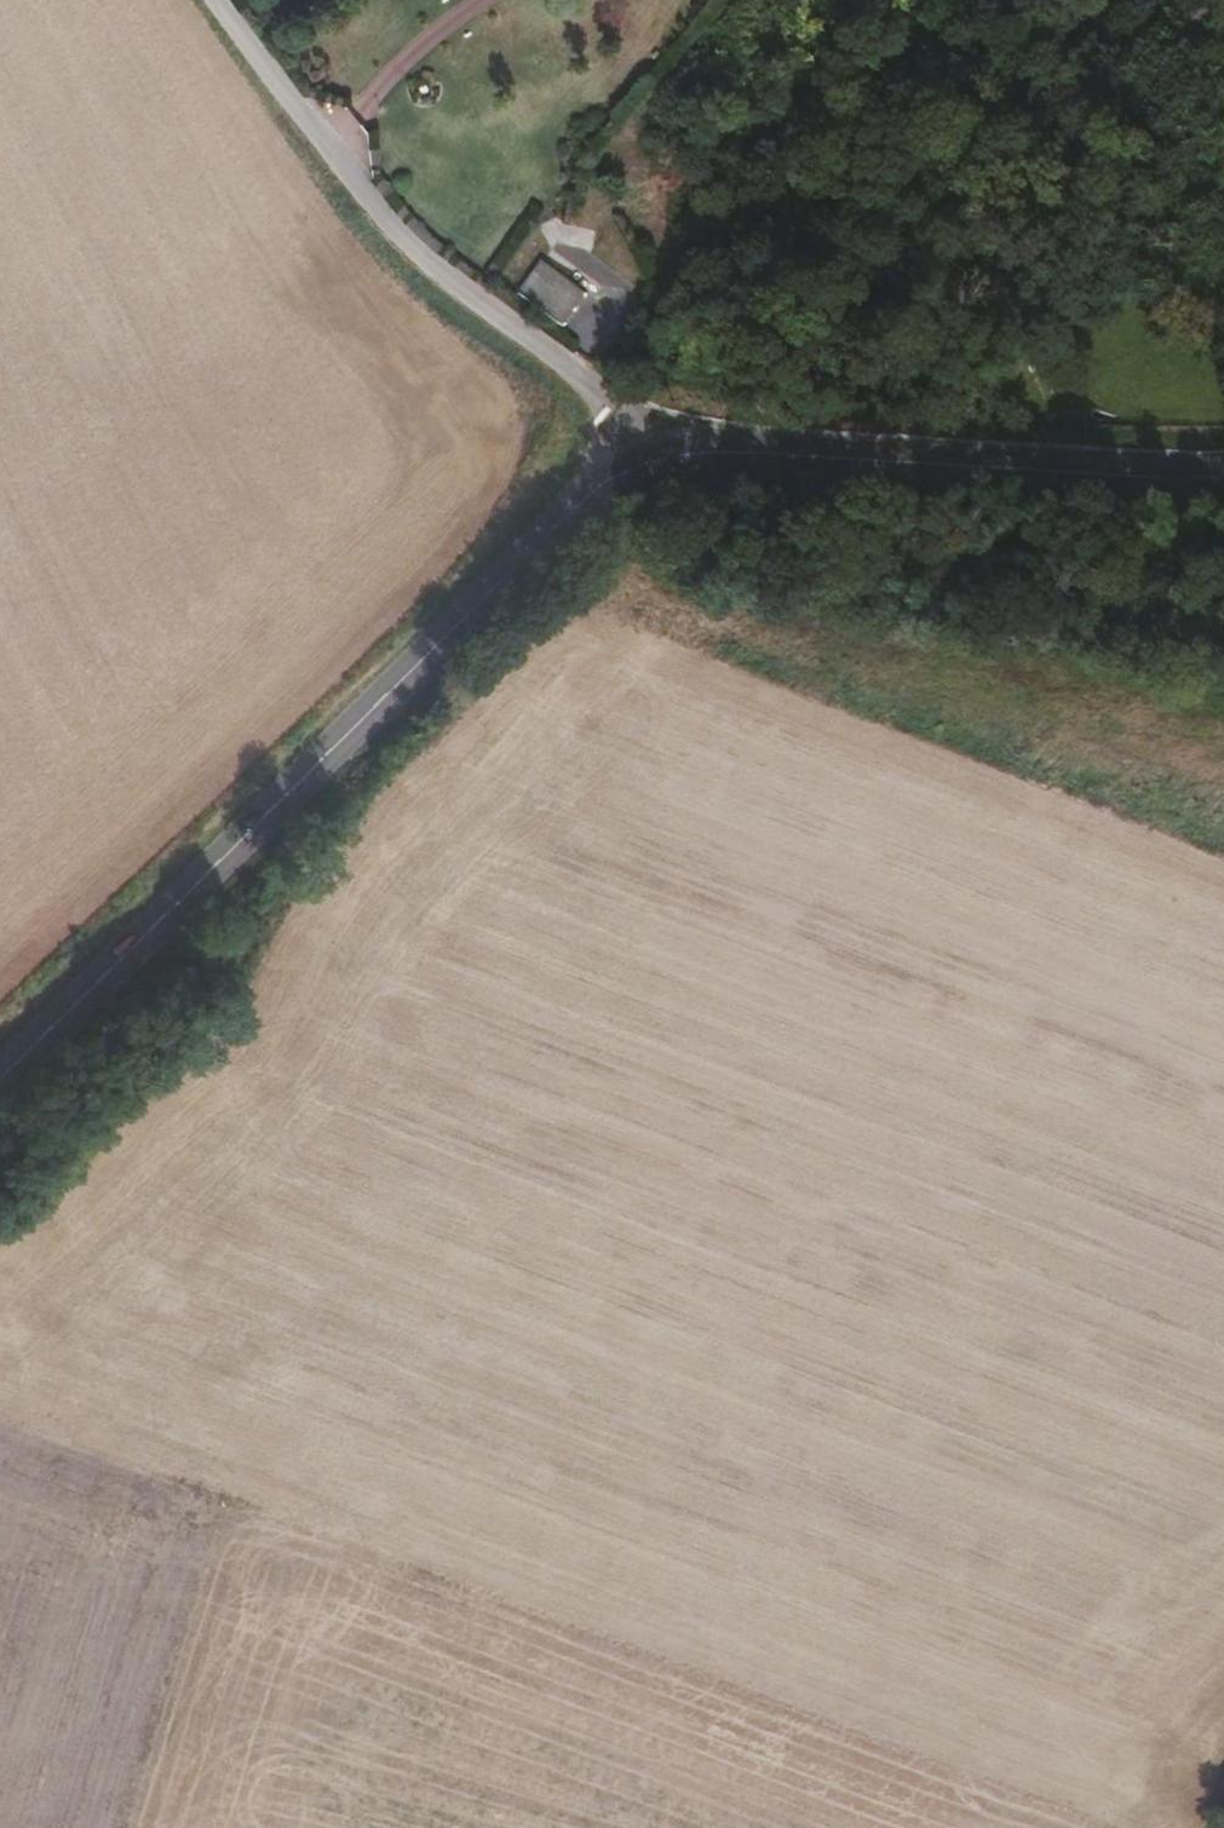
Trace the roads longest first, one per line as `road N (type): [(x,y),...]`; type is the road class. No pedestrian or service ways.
road 1 (tertiary): [(632,469),(585,498),(0,1078)]
road 2 (unclassified): [(222,0),(395,229),(565,361),(599,400),(632,469)]
road 3 (tertiary): [(1223,453),(689,459),(632,469)]

